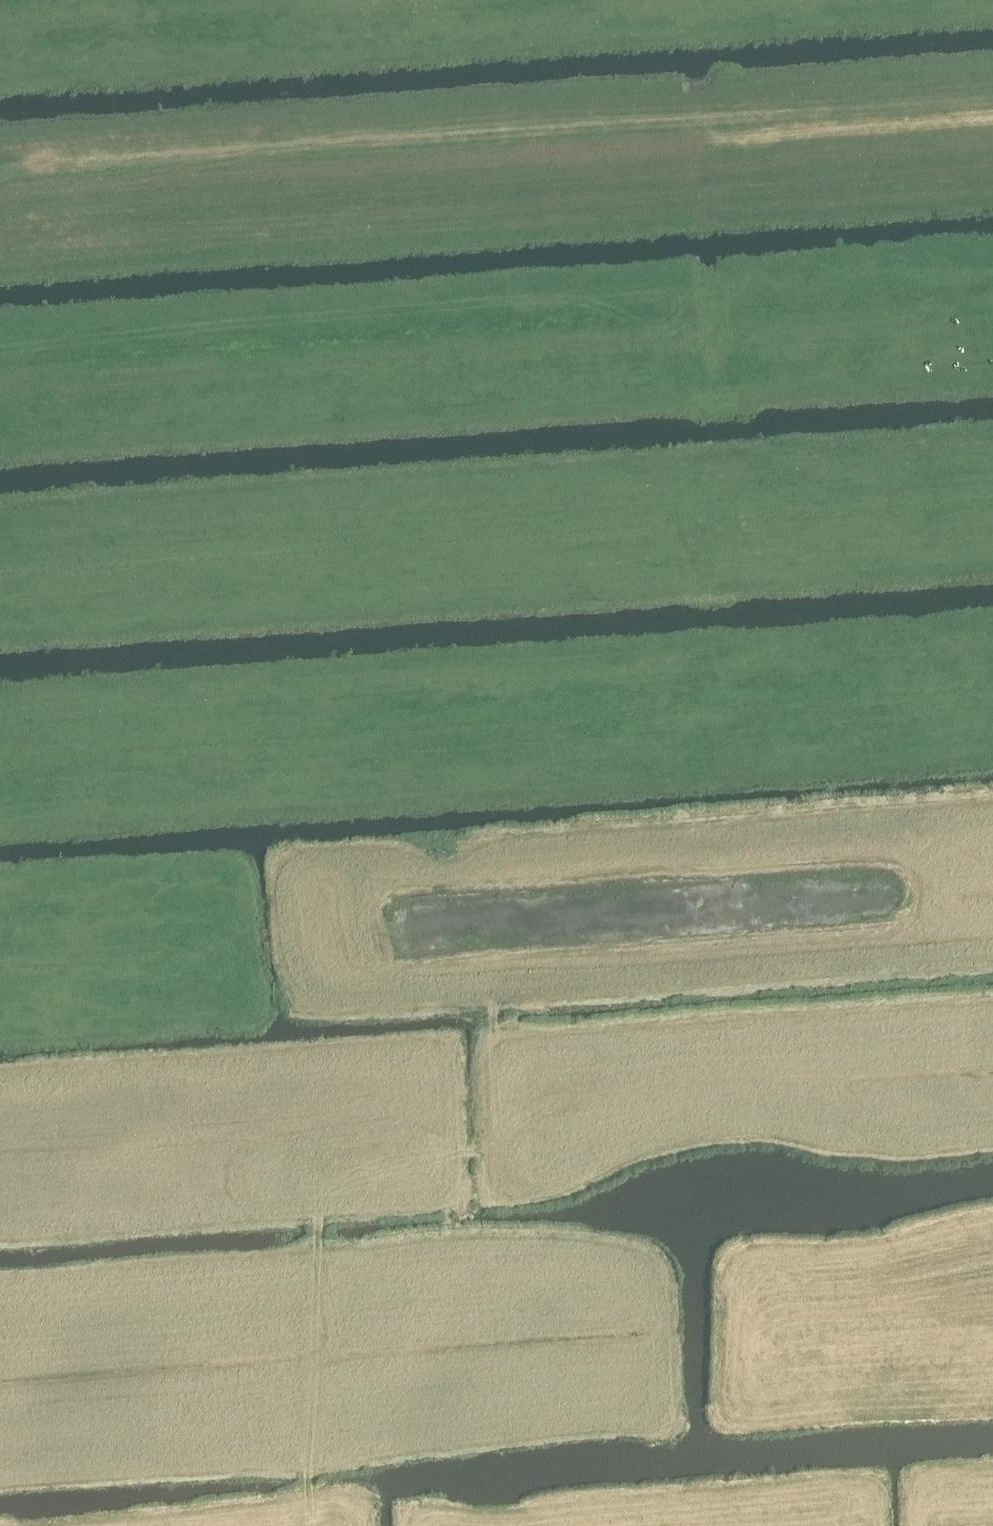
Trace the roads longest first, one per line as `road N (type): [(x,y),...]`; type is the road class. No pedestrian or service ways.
road 1 (track): [(310,1525),(314,1269),(324,1196),(385,1161),(488,1155),(512,1122),(492,1055),(489,996),(0,1015)]

